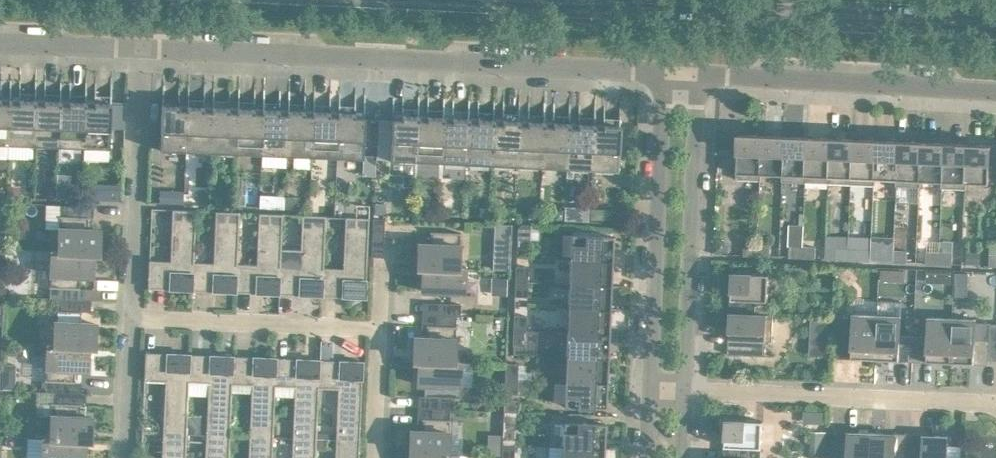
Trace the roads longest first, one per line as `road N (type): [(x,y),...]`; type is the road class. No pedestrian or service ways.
road 1 (secondary): [(378,0),(995,32)]
road 2 (residential): [(665,73),(139,50)]
road 3 (residential): [(684,390),(697,74)]
road 4 (residential): [(665,73),(652,389)]
road 5 (residential): [(684,390),(995,405)]
road 6 (residential): [(995,93),(697,74)]
road 7 (residential): [(128,322),(139,50)]
road 8 (secondary): [(995,14),(727,0)]
road 9 (residential): [(382,331),(128,322)]
road 10 (residential): [(139,50),(0,44)]
road 11 (residential): [(125,457),(128,322)]
road 12 (residential): [(375,457),(382,331)]

